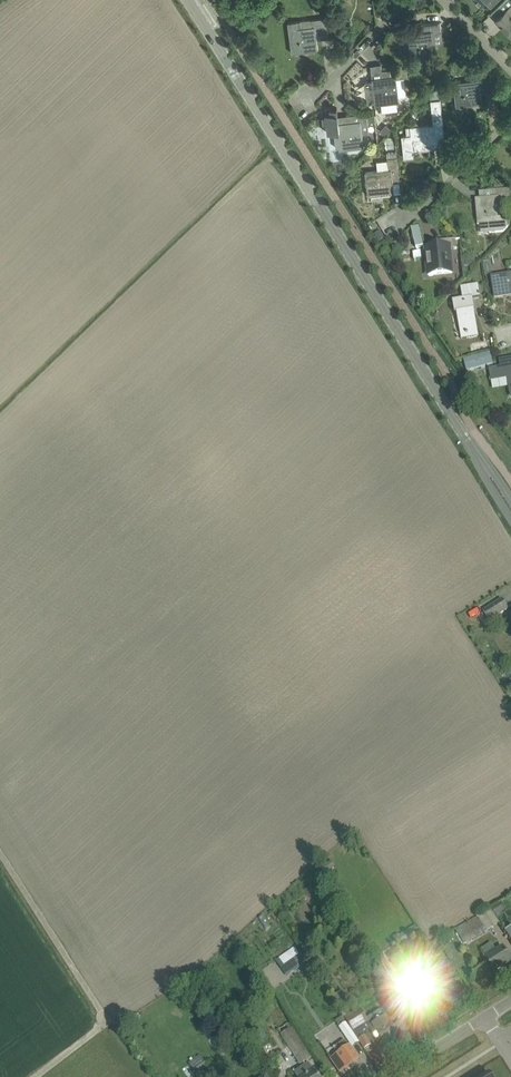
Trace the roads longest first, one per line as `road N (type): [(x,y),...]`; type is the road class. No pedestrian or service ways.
road 1 (tertiary): [(510,505),(188,0)]
road 2 (track): [(0,855),(108,1025),(38,1076)]
road 3 (residential): [(402,233),(510,120)]
road 4 (residential): [(308,102),(407,0)]

